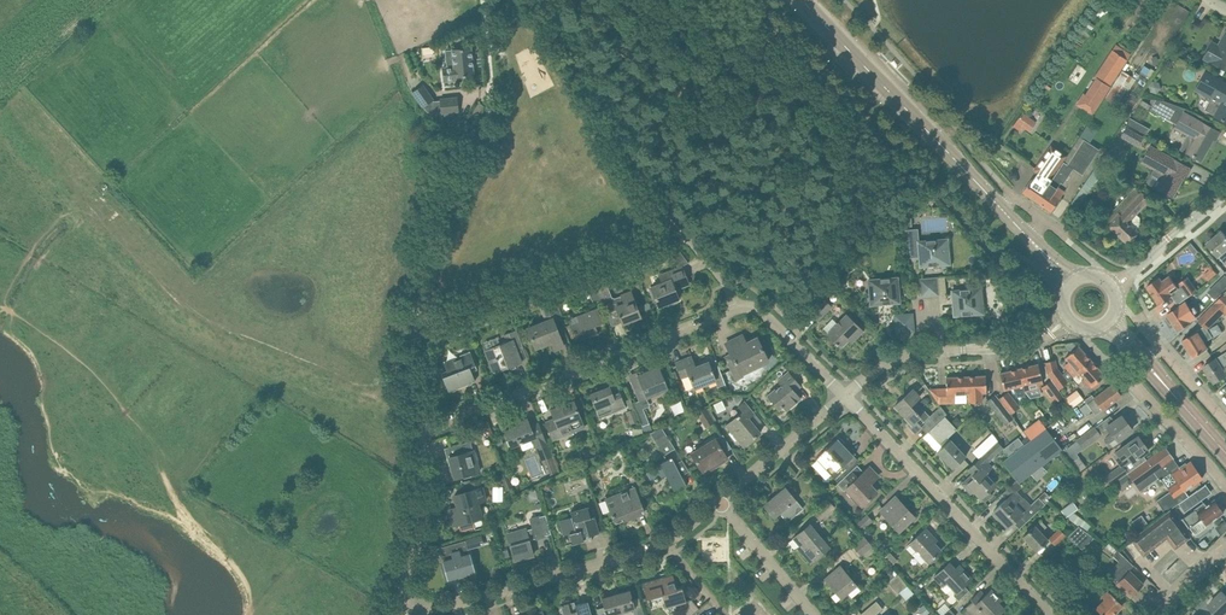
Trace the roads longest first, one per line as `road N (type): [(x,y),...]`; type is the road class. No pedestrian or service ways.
road 1 (residential): [(424,429),(738,306)]
road 2 (residential): [(1053,614),(843,399)]
road 3 (secondary): [(998,206),(806,0)]
road 4 (residential): [(402,598),(438,609),(661,539)]
road 5 (residential): [(843,399),(888,362),(1026,344),(1064,315)]
road 6 (residential): [(1143,360),(1128,376),(1225,492)]
road 7 (residential): [(402,598),(422,510),(424,429)]
road 8 (residential): [(717,498),(843,399)]
road 9 (residential): [(1113,289),(1225,192)]
road 10 (residential): [(808,614),(717,498)]
road 11 (residential): [(738,306),(760,312),(843,399)]
road 12 (secondary): [(1225,452),(1143,360)]

